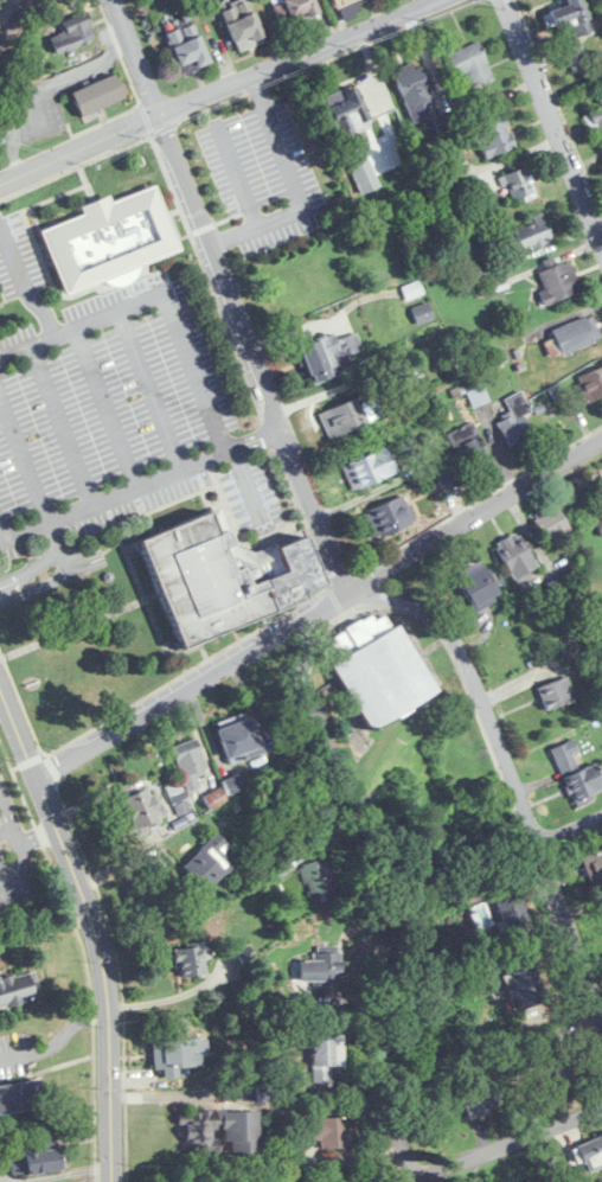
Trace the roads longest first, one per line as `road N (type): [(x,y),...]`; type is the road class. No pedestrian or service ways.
road 1 (residential): [(348,592),(114,0)]
road 2 (residential): [(407,1181),(367,824),(303,691),(308,616)]
road 3 (residential): [(601,1011),(447,630),(425,611),(348,592)]
road 4 (secondary): [(113,1181),(110,1009),(101,945),(0,682)]
road 5 (residential): [(0,184),(436,0)]
road 6 (residential): [(38,777),(308,616)]
road 7 (residential): [(374,577),(601,441)]
road 8 (residential): [(601,235),(506,0)]
road 9 (residential): [(377,914),(601,819)]
road 10 (residential): [(436,1175),(601,1108)]

